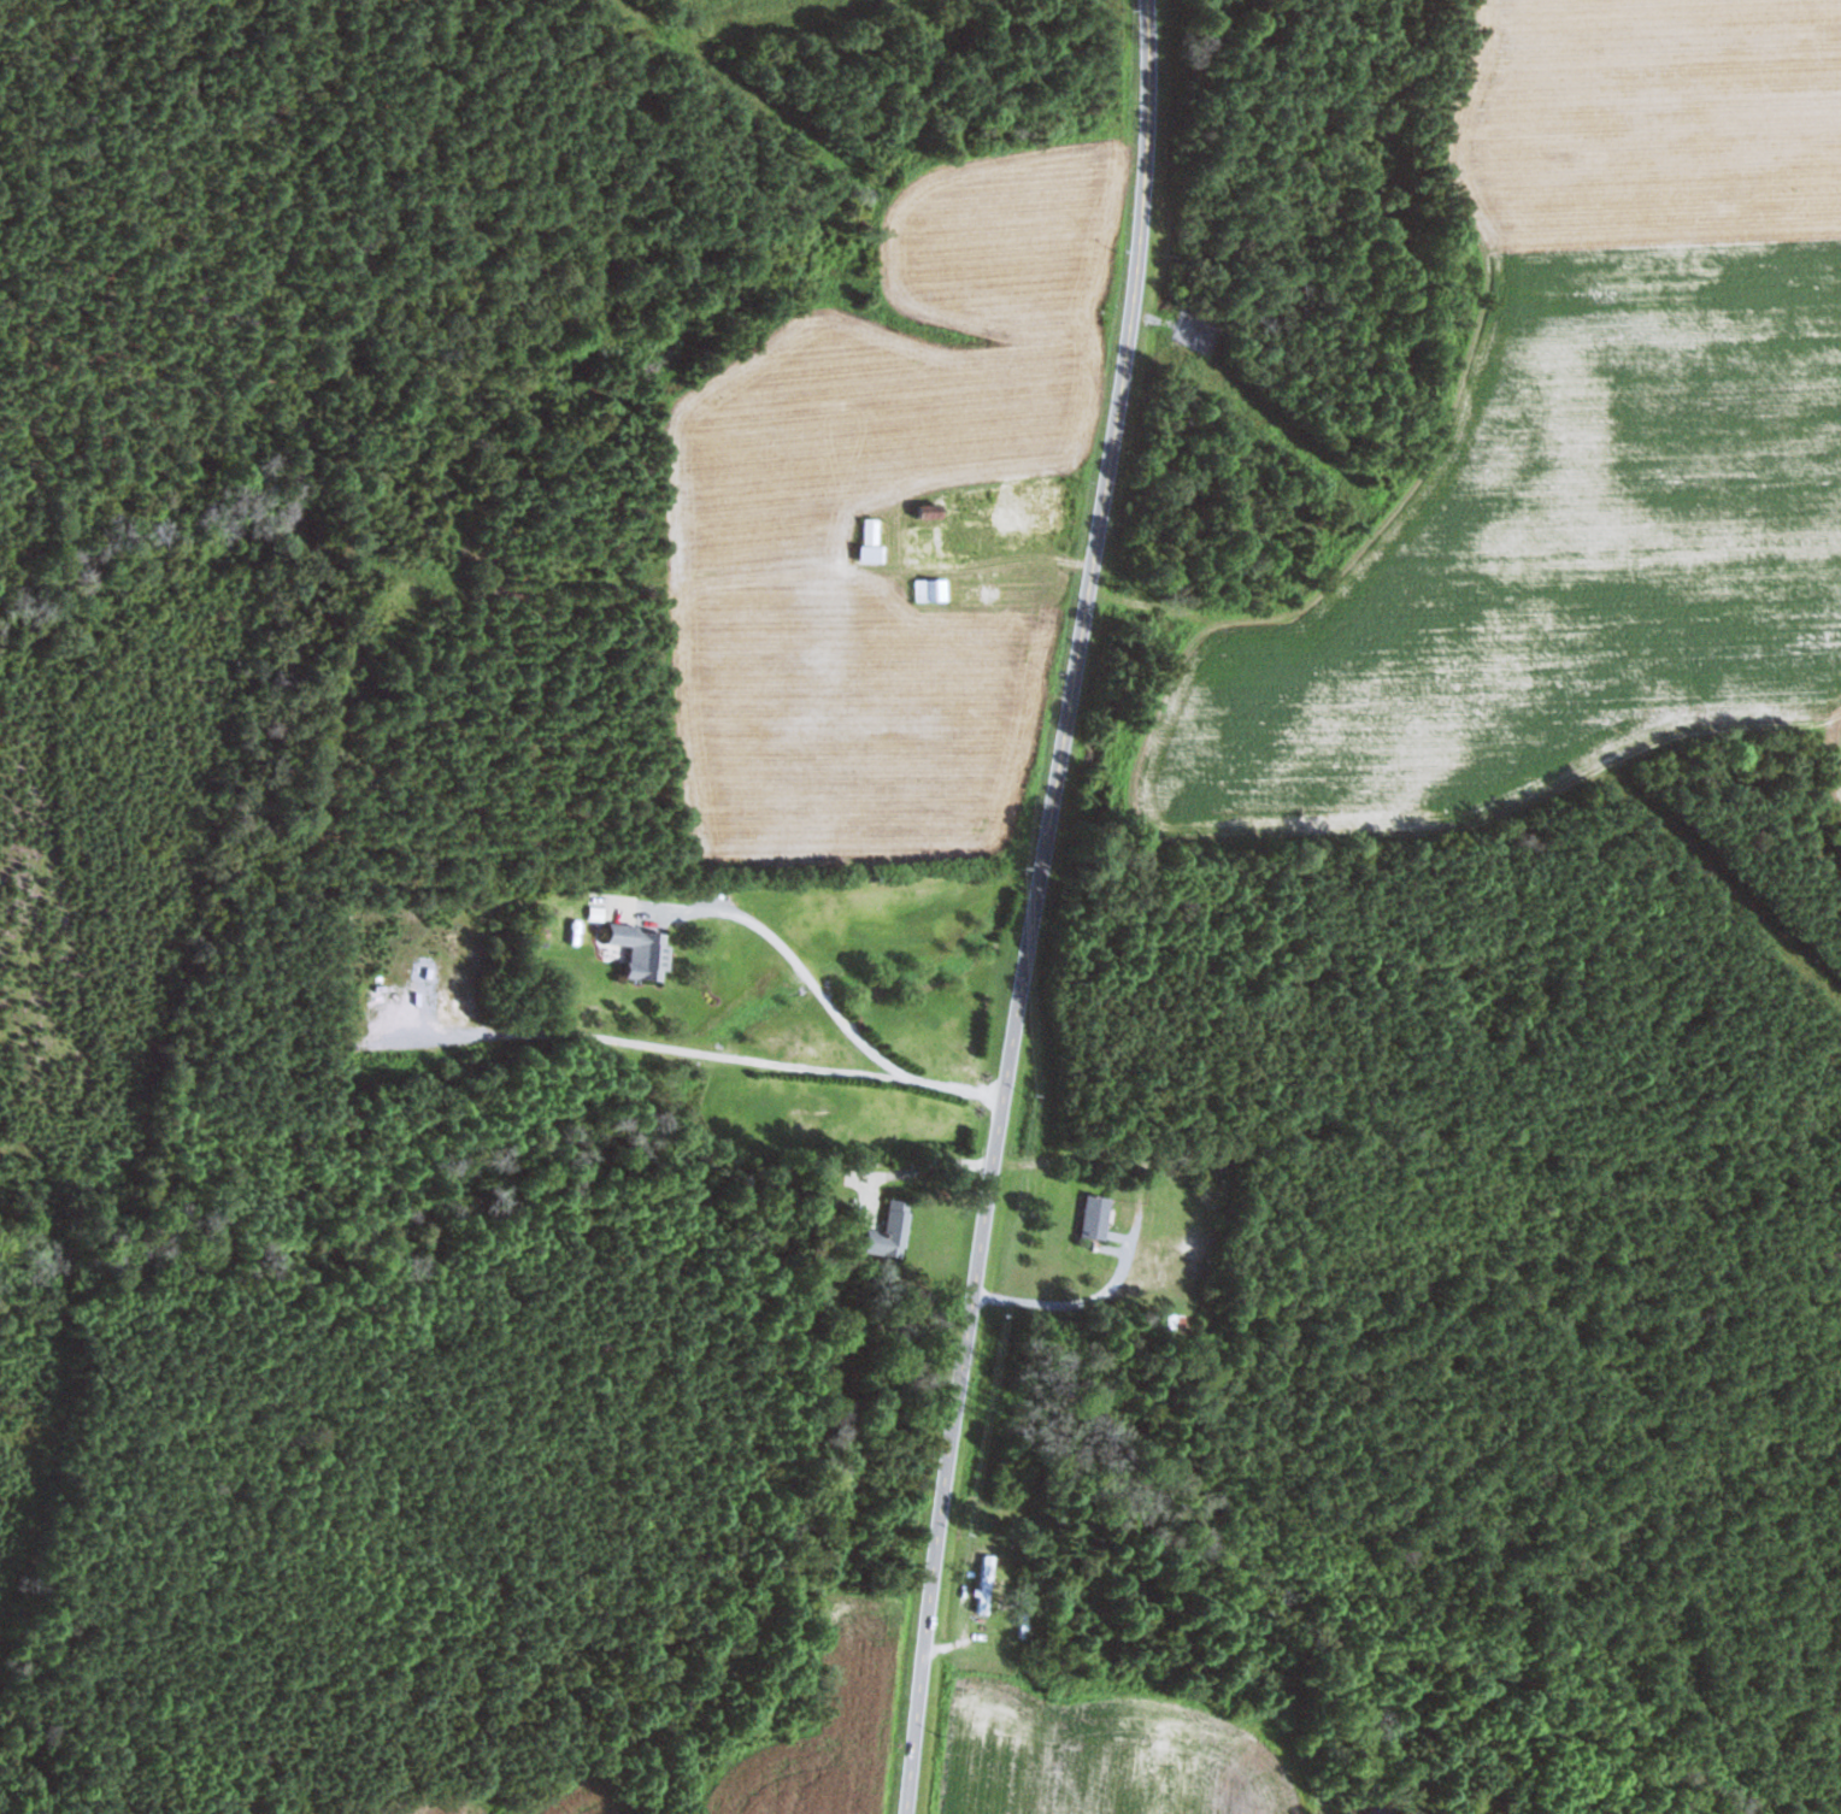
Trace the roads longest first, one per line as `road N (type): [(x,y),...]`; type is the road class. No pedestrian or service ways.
road 1 (residential): [(909,1813),(936,1556),(1005,1095),(1133,322),(1147,173),(1148,0)]

